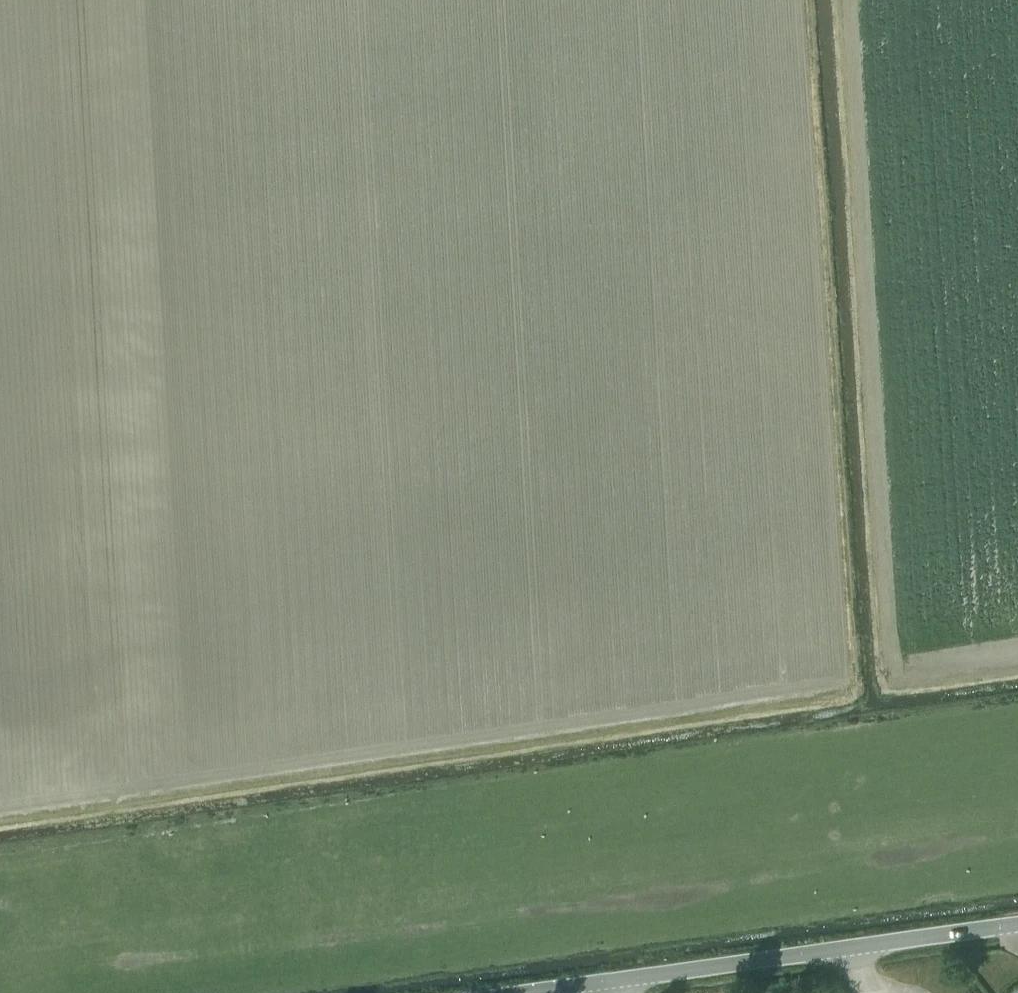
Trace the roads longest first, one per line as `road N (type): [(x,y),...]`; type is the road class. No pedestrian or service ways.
road 1 (tertiary): [(538,992),(1017,925)]

